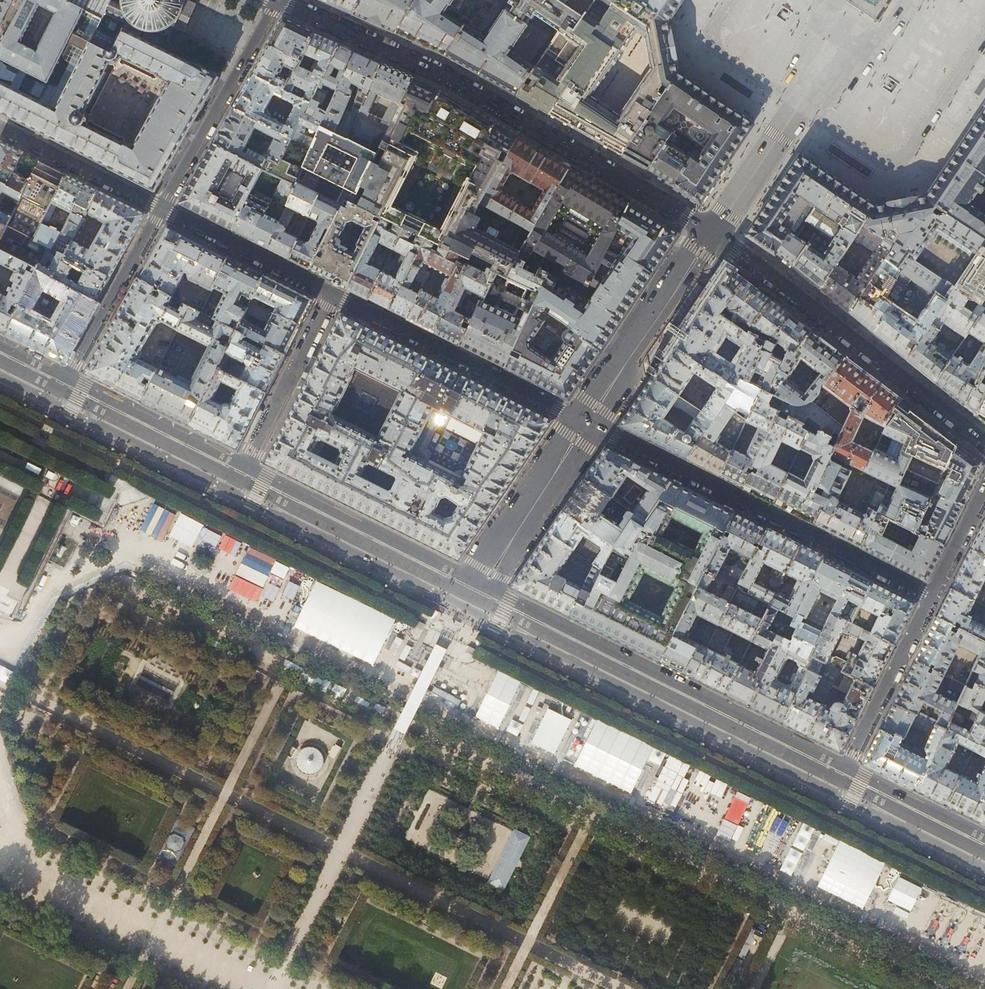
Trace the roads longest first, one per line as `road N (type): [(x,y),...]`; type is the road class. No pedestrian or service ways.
road 1 (residential): [(277,1),(441,73),(714,234)]
road 2 (residential): [(847,767),(477,583)]
road 3 (residential): [(586,423),(933,598)]
road 4 (residential): [(984,443),(714,234)]
road 5 (residential): [(333,294),(586,423)]
road 6 (tertiary): [(477,583),(246,466)]
road 7 (residential): [(277,1),(162,209)]
road 8 (tertiary): [(586,423),(714,234)]
road 9 (tertiary): [(246,466),(68,377)]
road 10 (tertiary): [(477,583),(586,423)]
road 11 (residential): [(246,466),(333,294)]
road 12 (residential): [(162,209),(68,377)]
road 13 (residential): [(162,209),(333,294)]
road 14 (residential): [(847,767),(933,598)]
road 15 (residential): [(0,128),(162,209)]
road 16 (tertiary): [(714,234),(798,105)]
road 17 (residential): [(984,837),(847,767)]
road 18 (tertiary): [(798,105),(842,76),(907,0)]

